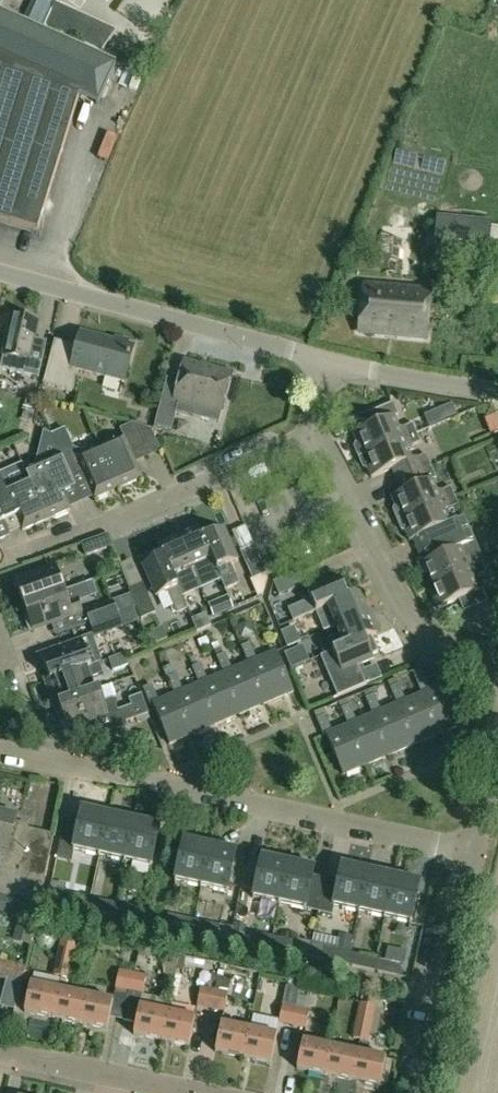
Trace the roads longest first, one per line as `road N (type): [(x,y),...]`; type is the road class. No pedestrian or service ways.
road 1 (residential): [(0,751),(473,854)]
road 2 (unclassified): [(327,361),(0,273)]
road 3 (residential): [(5,566),(315,441)]
road 4 (residential): [(497,658),(430,637),(409,615),(315,441)]
road 5 (residential): [(415,1092),(473,854)]
road 6 (residential): [(0,1047),(210,1092)]
road 7 (unclassified): [(327,361),(497,388)]

